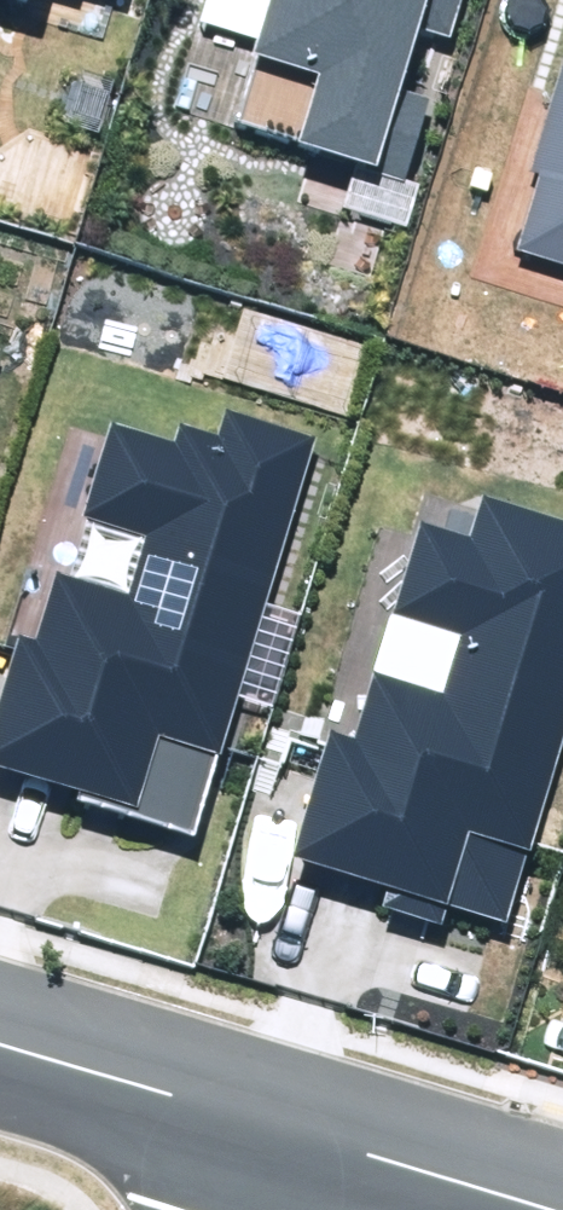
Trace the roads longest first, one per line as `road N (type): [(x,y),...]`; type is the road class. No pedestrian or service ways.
road 1 (residential): [(0,1030),(282,1114)]
road 2 (residential): [(282,1114),(562,1202)]

